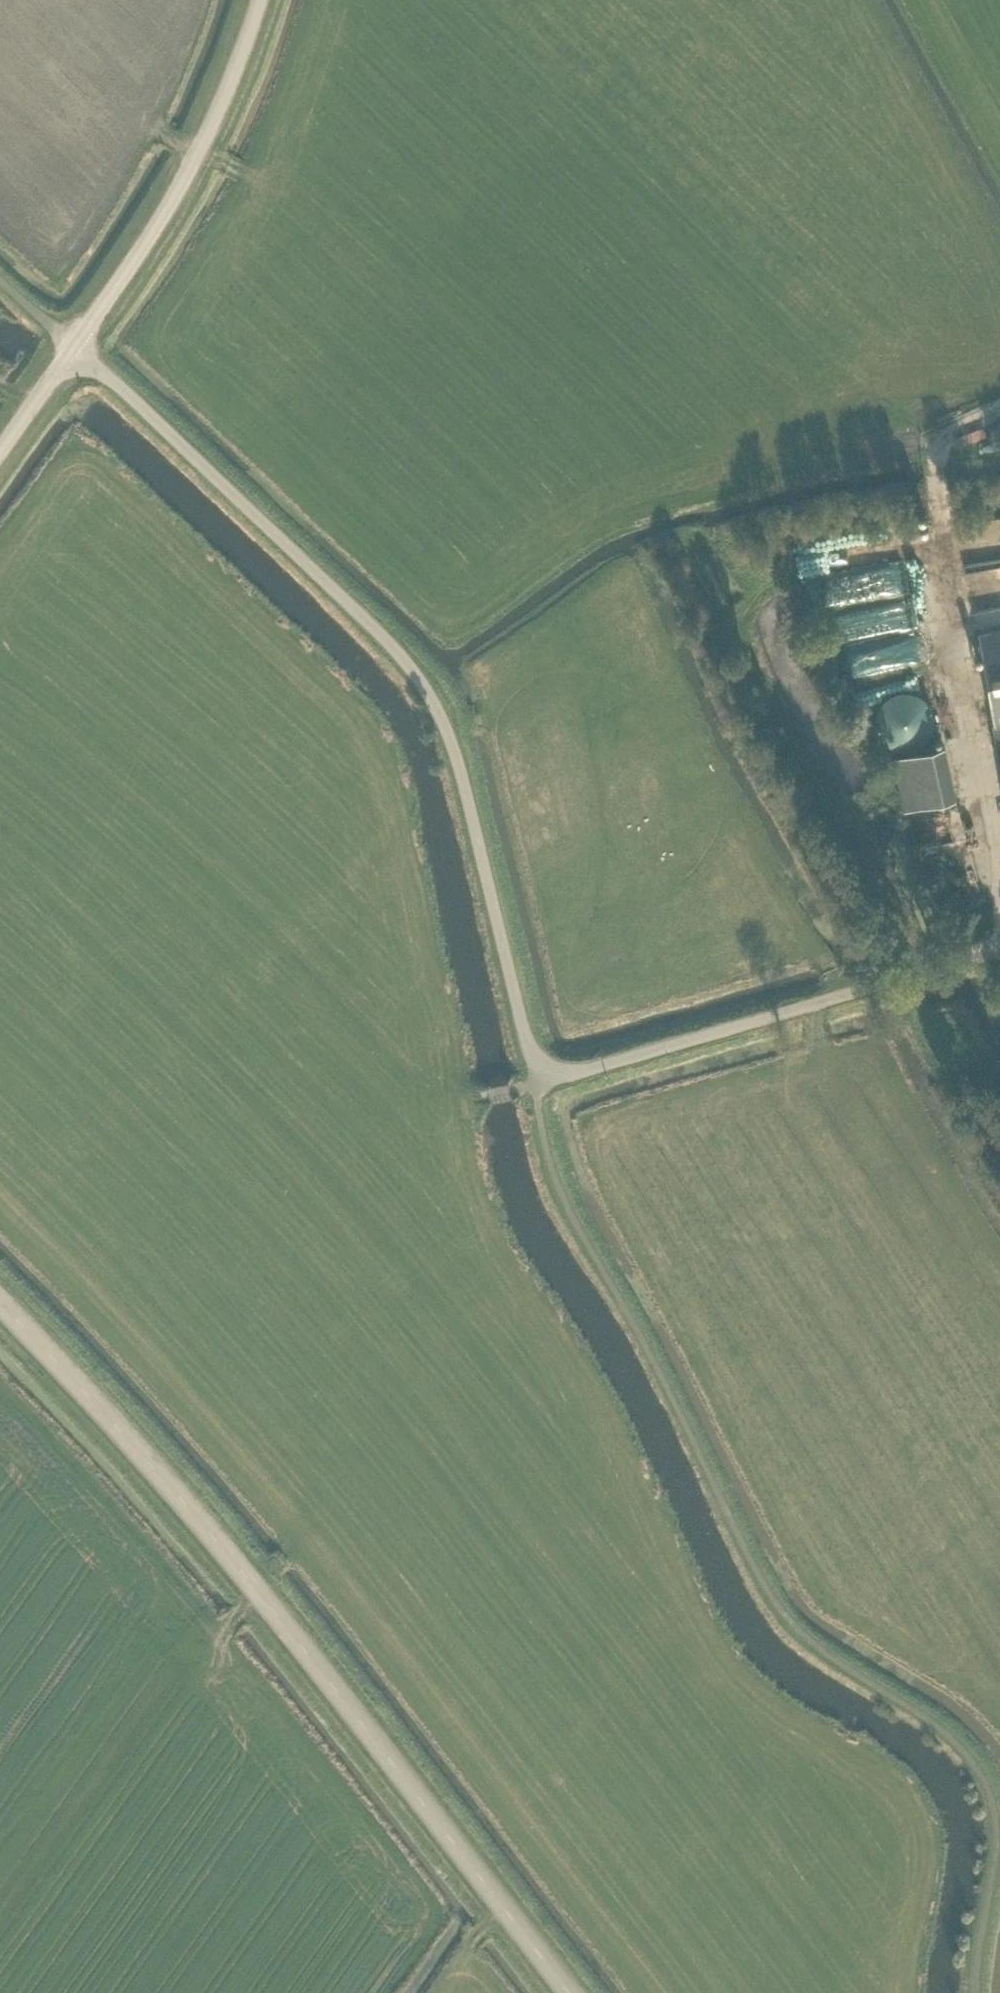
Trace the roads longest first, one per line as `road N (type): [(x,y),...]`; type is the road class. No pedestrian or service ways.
road 1 (tertiary): [(569,1992),(209,1531),(0,1302)]
road 2 (unclassified): [(546,1069),(523,1030),(460,771),(427,692),(354,609),(73,346)]
road 3 (tertiary): [(73,346),(189,169),(259,0)]
road 4 (tertiary): [(0,449),(73,346)]

